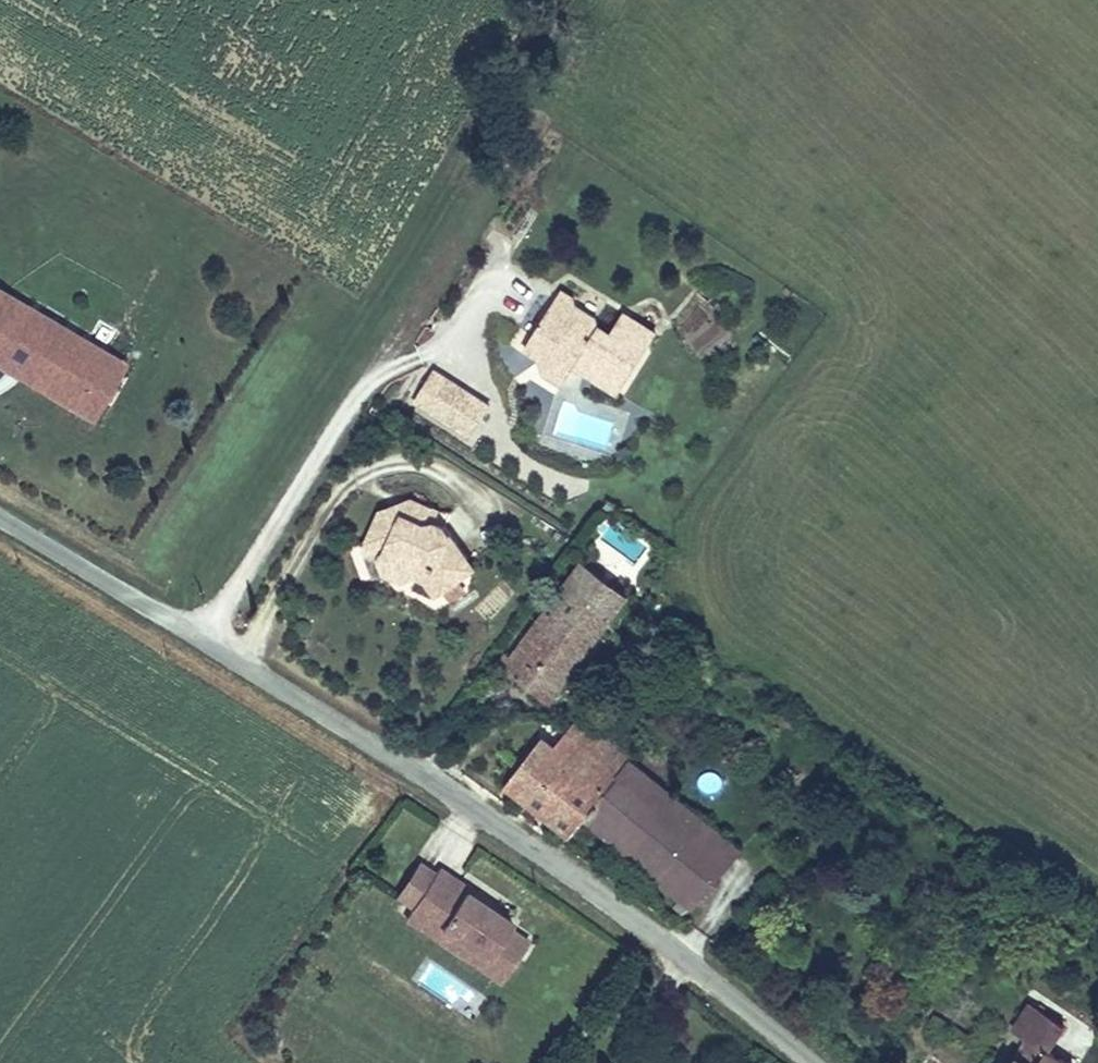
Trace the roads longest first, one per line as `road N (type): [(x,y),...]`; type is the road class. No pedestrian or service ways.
road 1 (tertiary): [(810,1062),(668,948),(413,768),(0,523)]
road 2 (track): [(201,642),(364,388),(585,0)]

